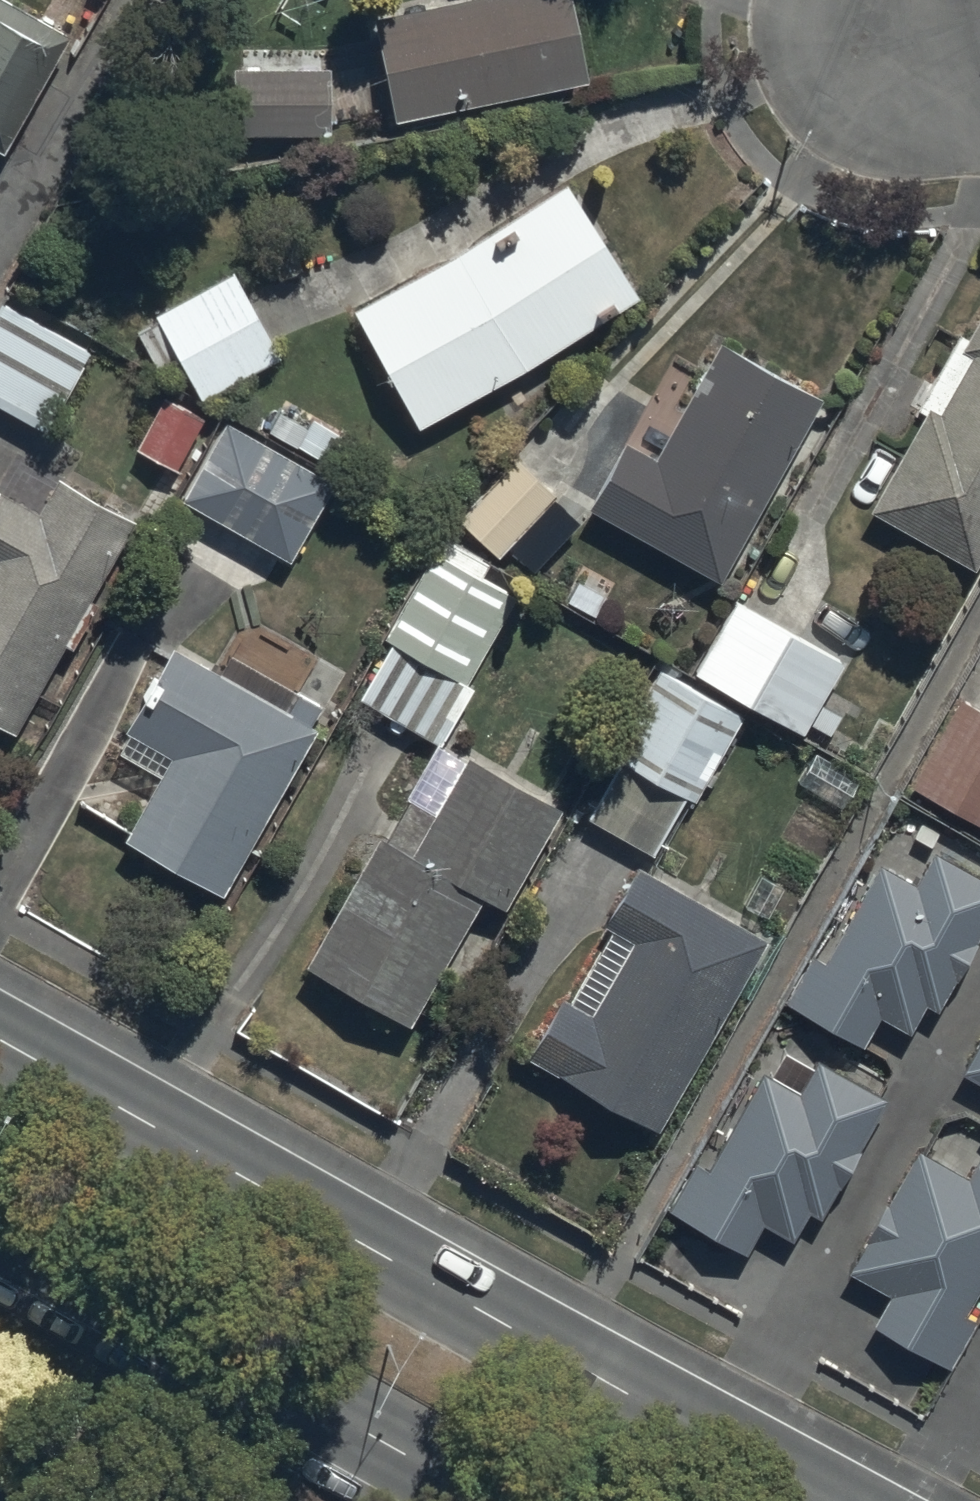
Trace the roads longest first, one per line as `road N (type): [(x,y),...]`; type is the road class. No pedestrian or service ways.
road 1 (secondary): [(0,1049),(803,1500)]
road 2 (secondary): [(493,1500),(0,1223)]
road 3 (residential): [(905,0),(901,27),(934,76),(979,109)]

